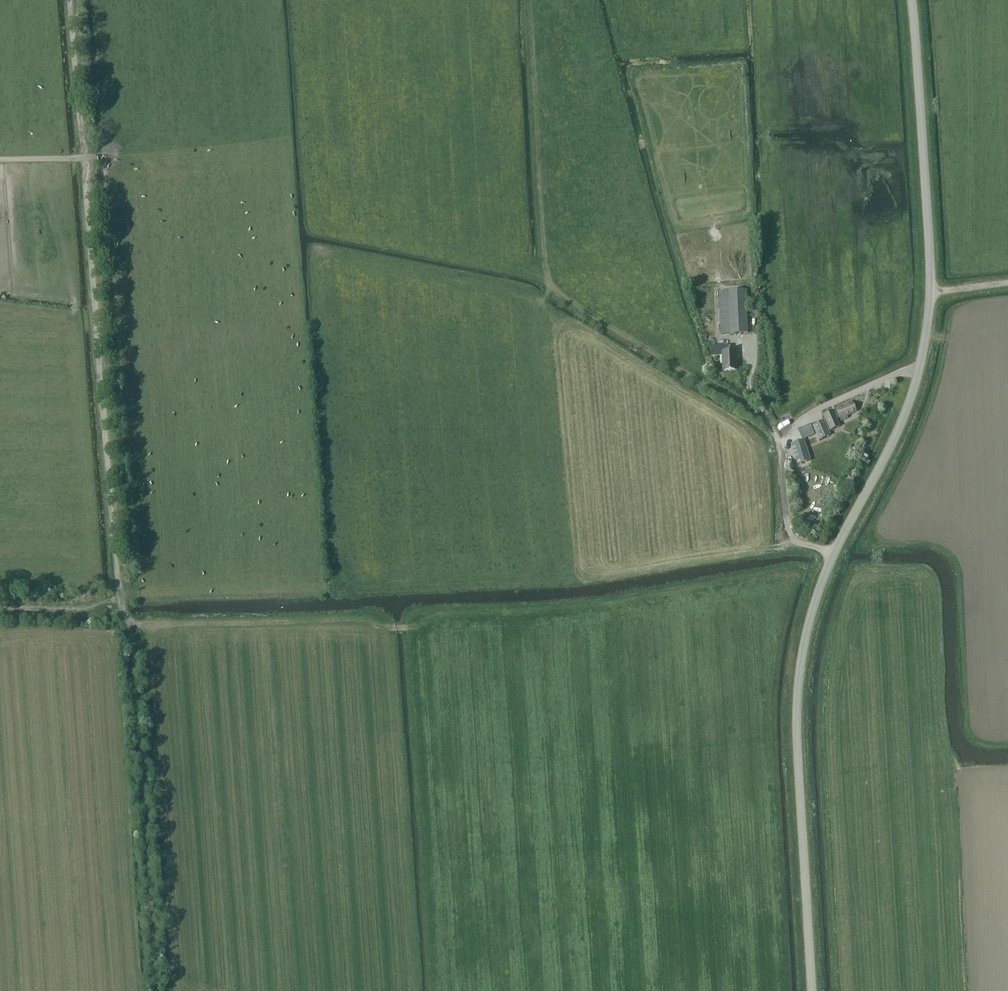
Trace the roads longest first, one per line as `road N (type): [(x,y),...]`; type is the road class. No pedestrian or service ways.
road 1 (unclassified): [(814,990),(797,721),(805,652),(837,552),(916,392),(932,295),(911,0)]
road 2 (track): [(74,0),(121,601)]
road 3 (track): [(293,591),(570,579),(780,549),(791,538)]
road 4 (track): [(837,552),(791,538),(778,438),(766,422),(548,287)]
road 5 (track): [(121,601),(155,990)]
road 6 (track): [(121,601),(92,609),(0,607)]

